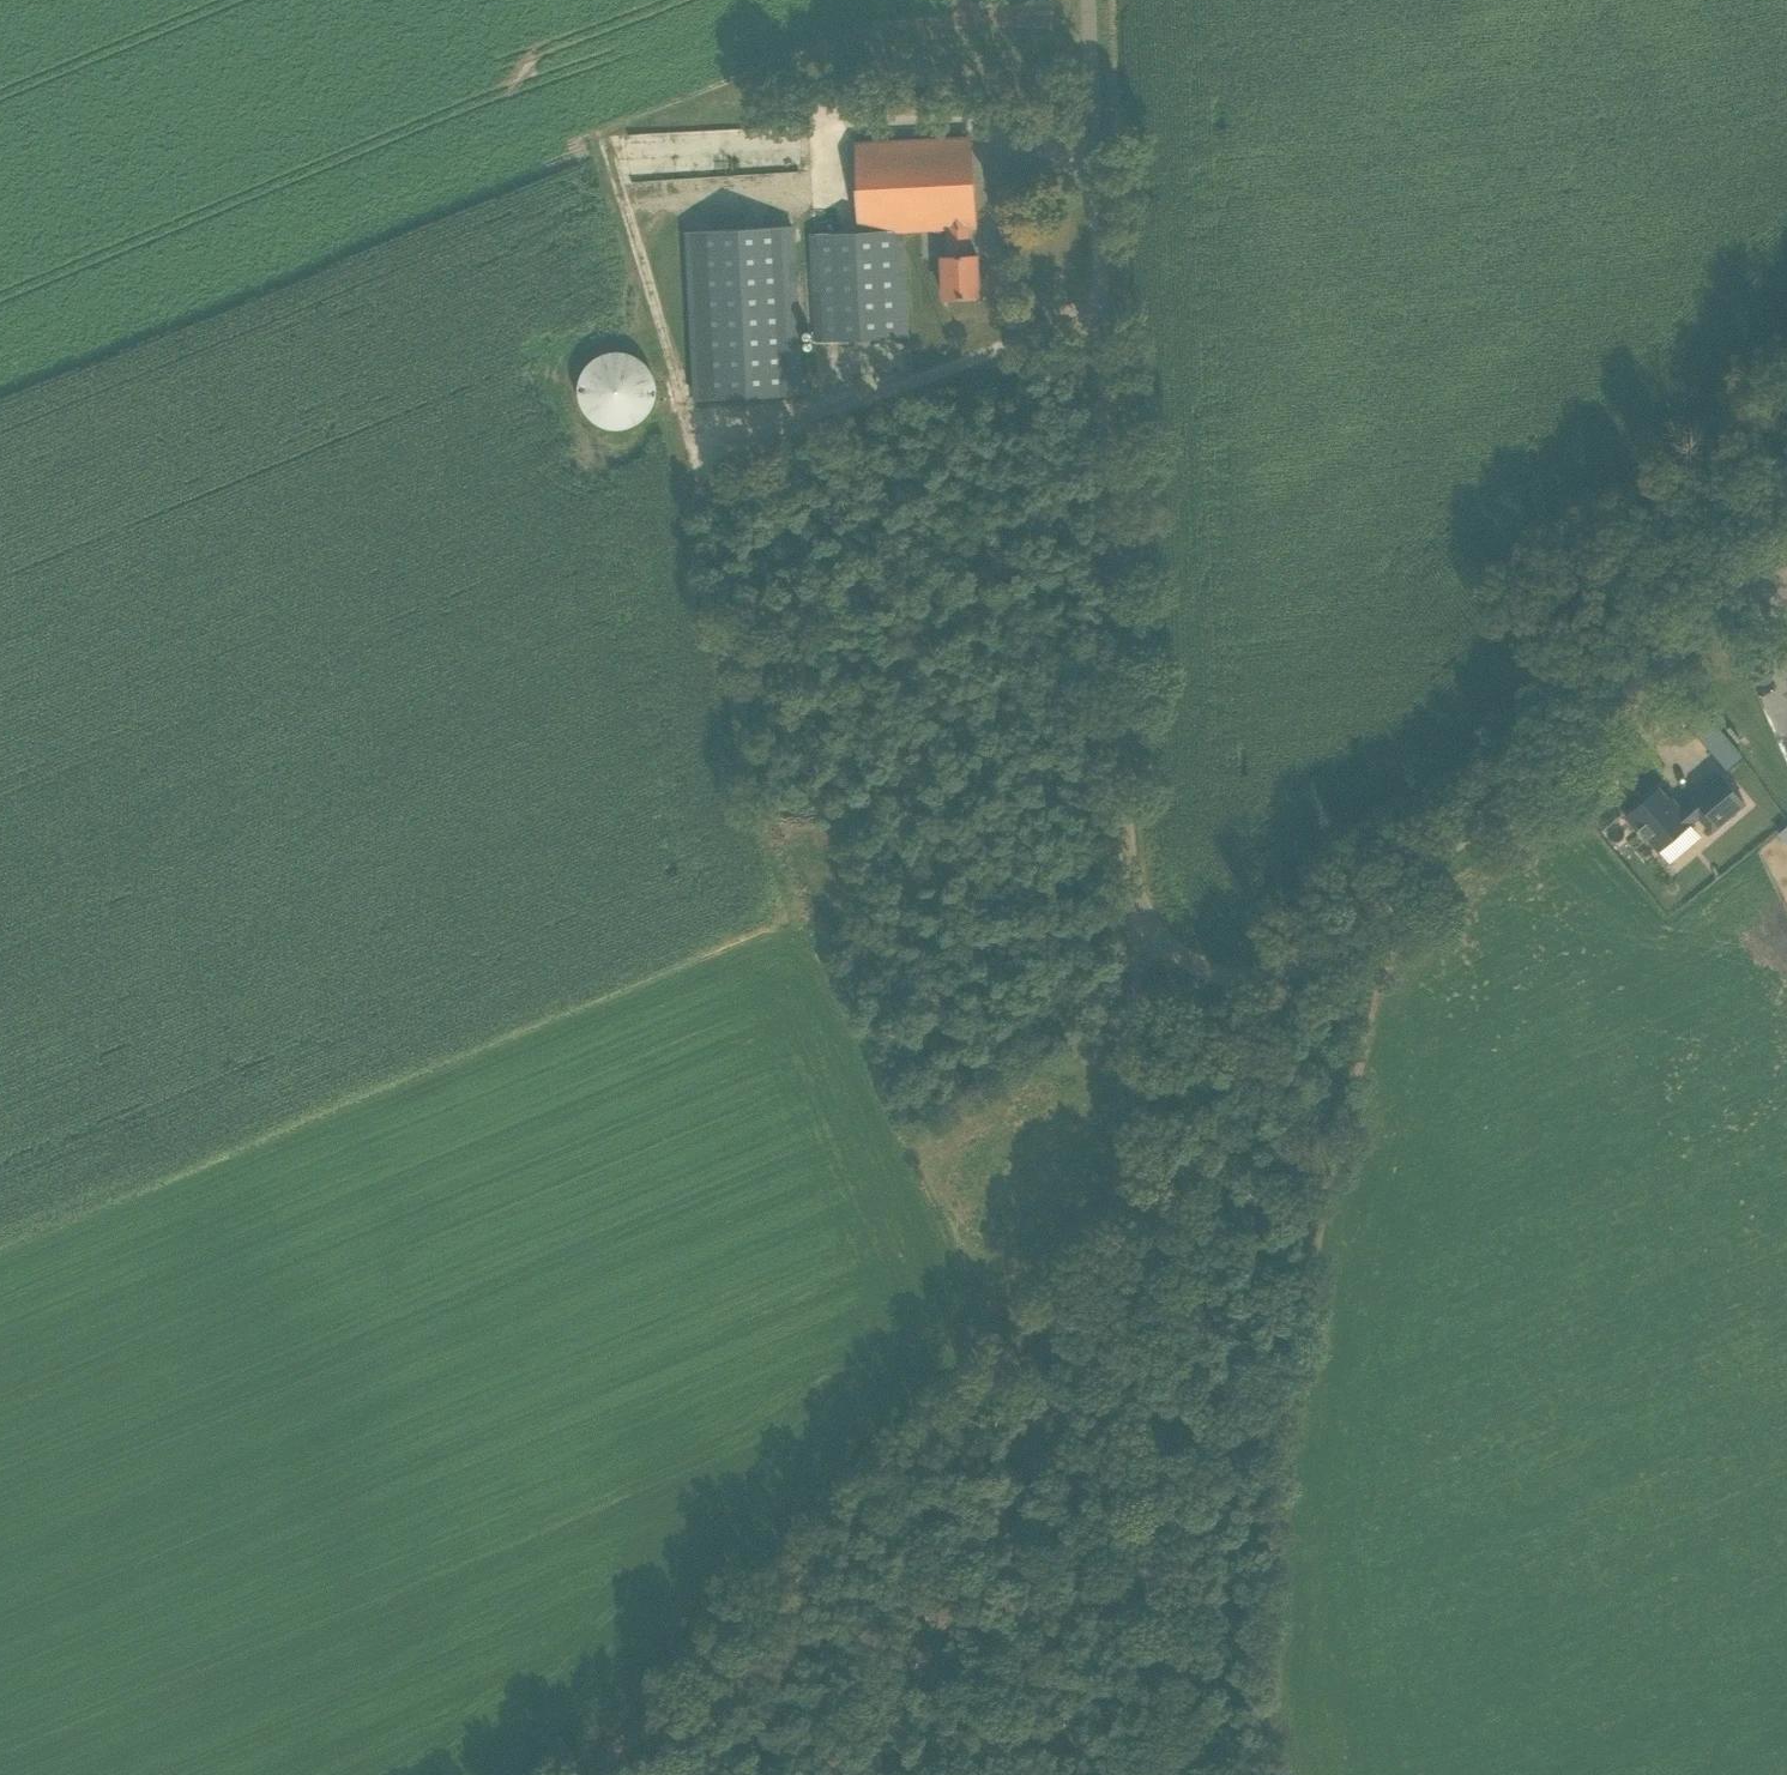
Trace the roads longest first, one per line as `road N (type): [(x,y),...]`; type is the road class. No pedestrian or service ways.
road 1 (unclassified): [(1152,932),(1130,856),(1088,0)]
road 2 (track): [(1152,932),(1137,970),(1137,1061),(1169,1774)]
road 3 (unclassified): [(1152,932),(1185,960),(1252,974),(1349,937),(1786,561)]
road 4 (track): [(572,1774),(1127,1232)]
road 5 (track): [(1127,1232),(1175,1199),(1296,1006),(1349,937)]

